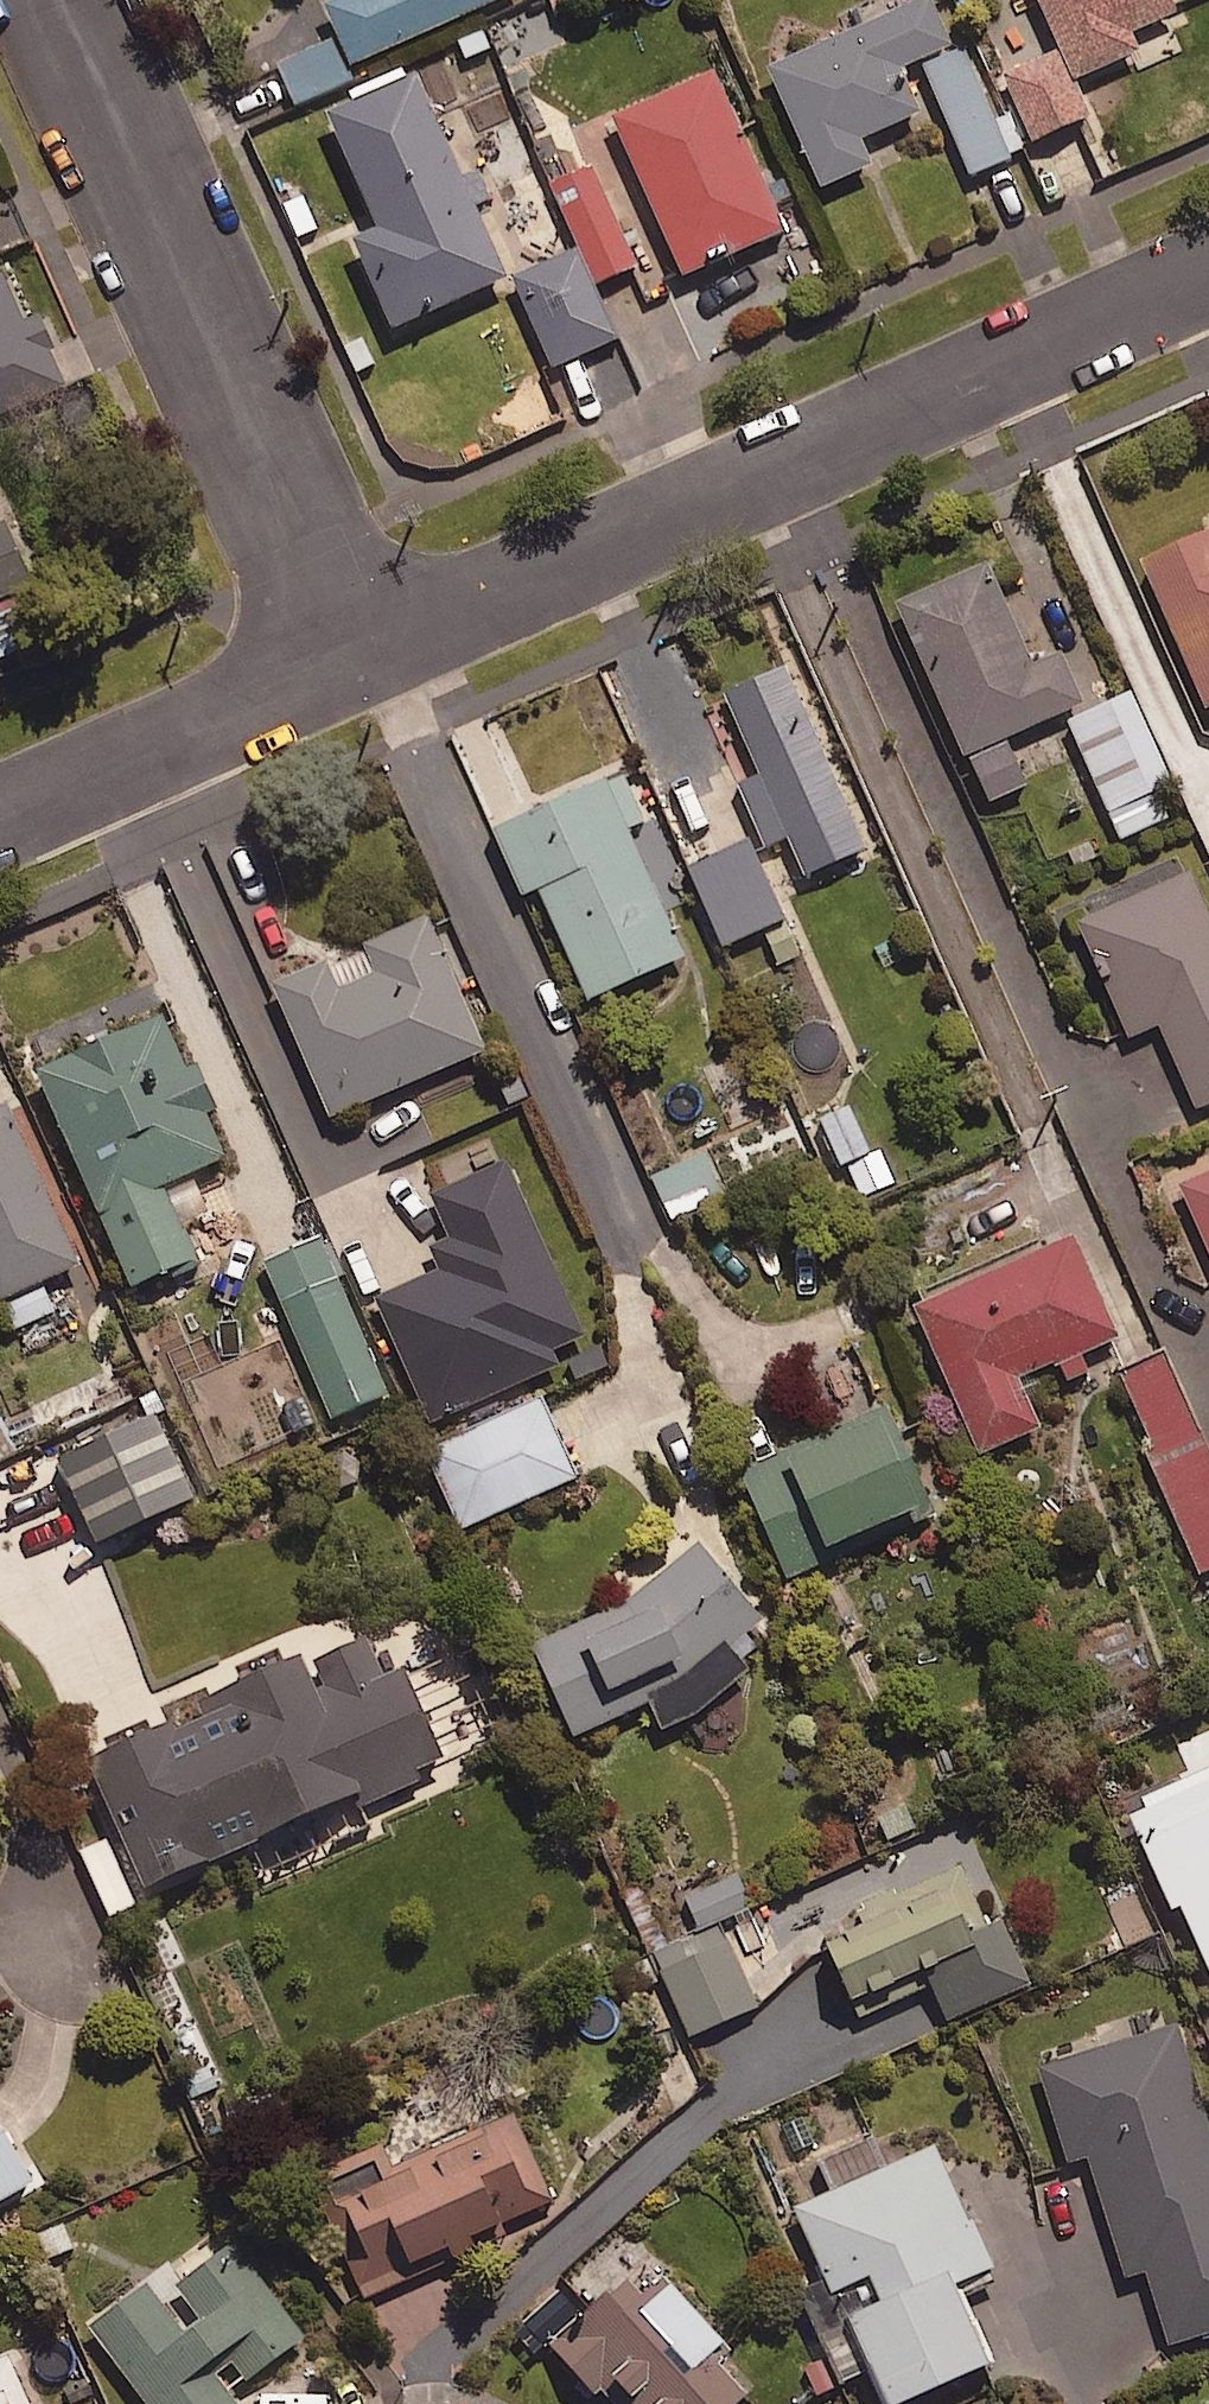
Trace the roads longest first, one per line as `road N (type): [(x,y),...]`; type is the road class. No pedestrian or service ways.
road 1 (residential): [(356,656),(1208,270)]
road 2 (residential): [(356,656),(61,0)]
road 3 (residential): [(0,817),(356,656)]

